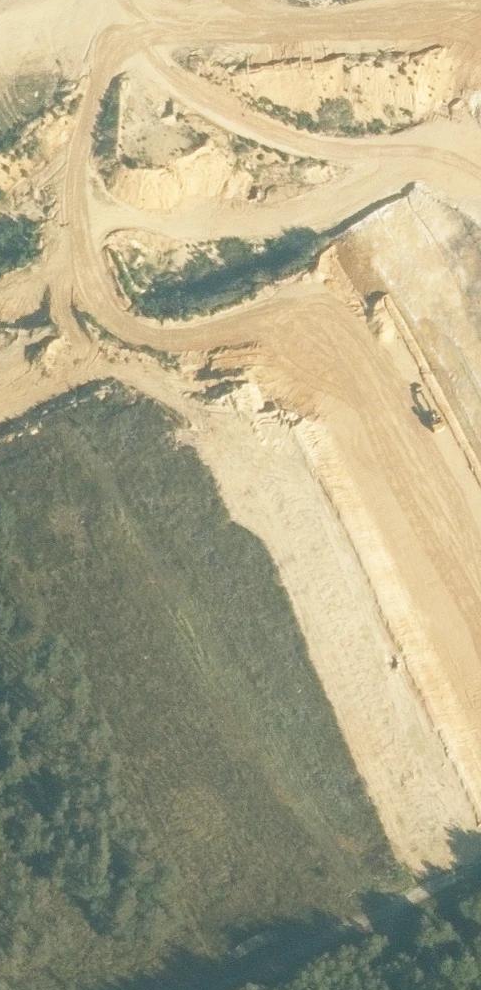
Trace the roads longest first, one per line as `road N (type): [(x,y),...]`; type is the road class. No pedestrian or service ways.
road 1 (track): [(216,989),(480,864)]

